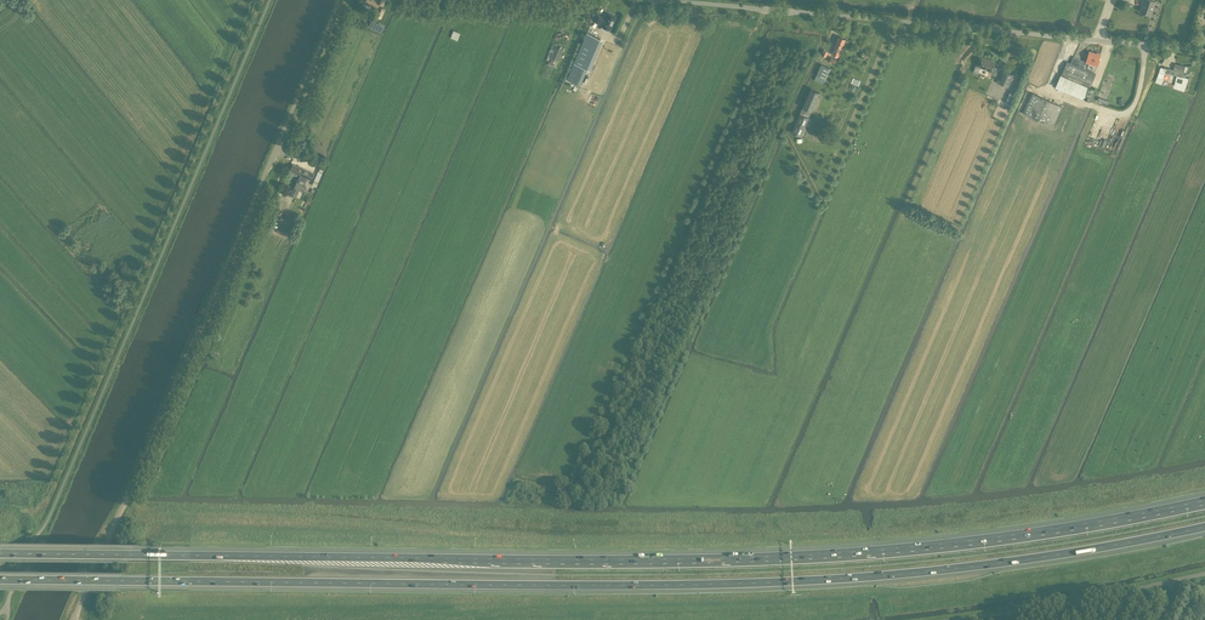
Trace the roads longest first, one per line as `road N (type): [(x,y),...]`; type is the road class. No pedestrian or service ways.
road 1 (motorway): [(1204,503),(939,546),(737,560),(0,554)]
road 2 (motorway): [(0,579),(804,581),(1014,561),(1204,527)]
road 3 (unclassified): [(75,619),(338,0)]
road 4 (unclassified): [(1204,50),(667,0)]
road 5 (unclassified): [(1204,573),(960,619)]
road 6 (track): [(137,0),(211,95)]

